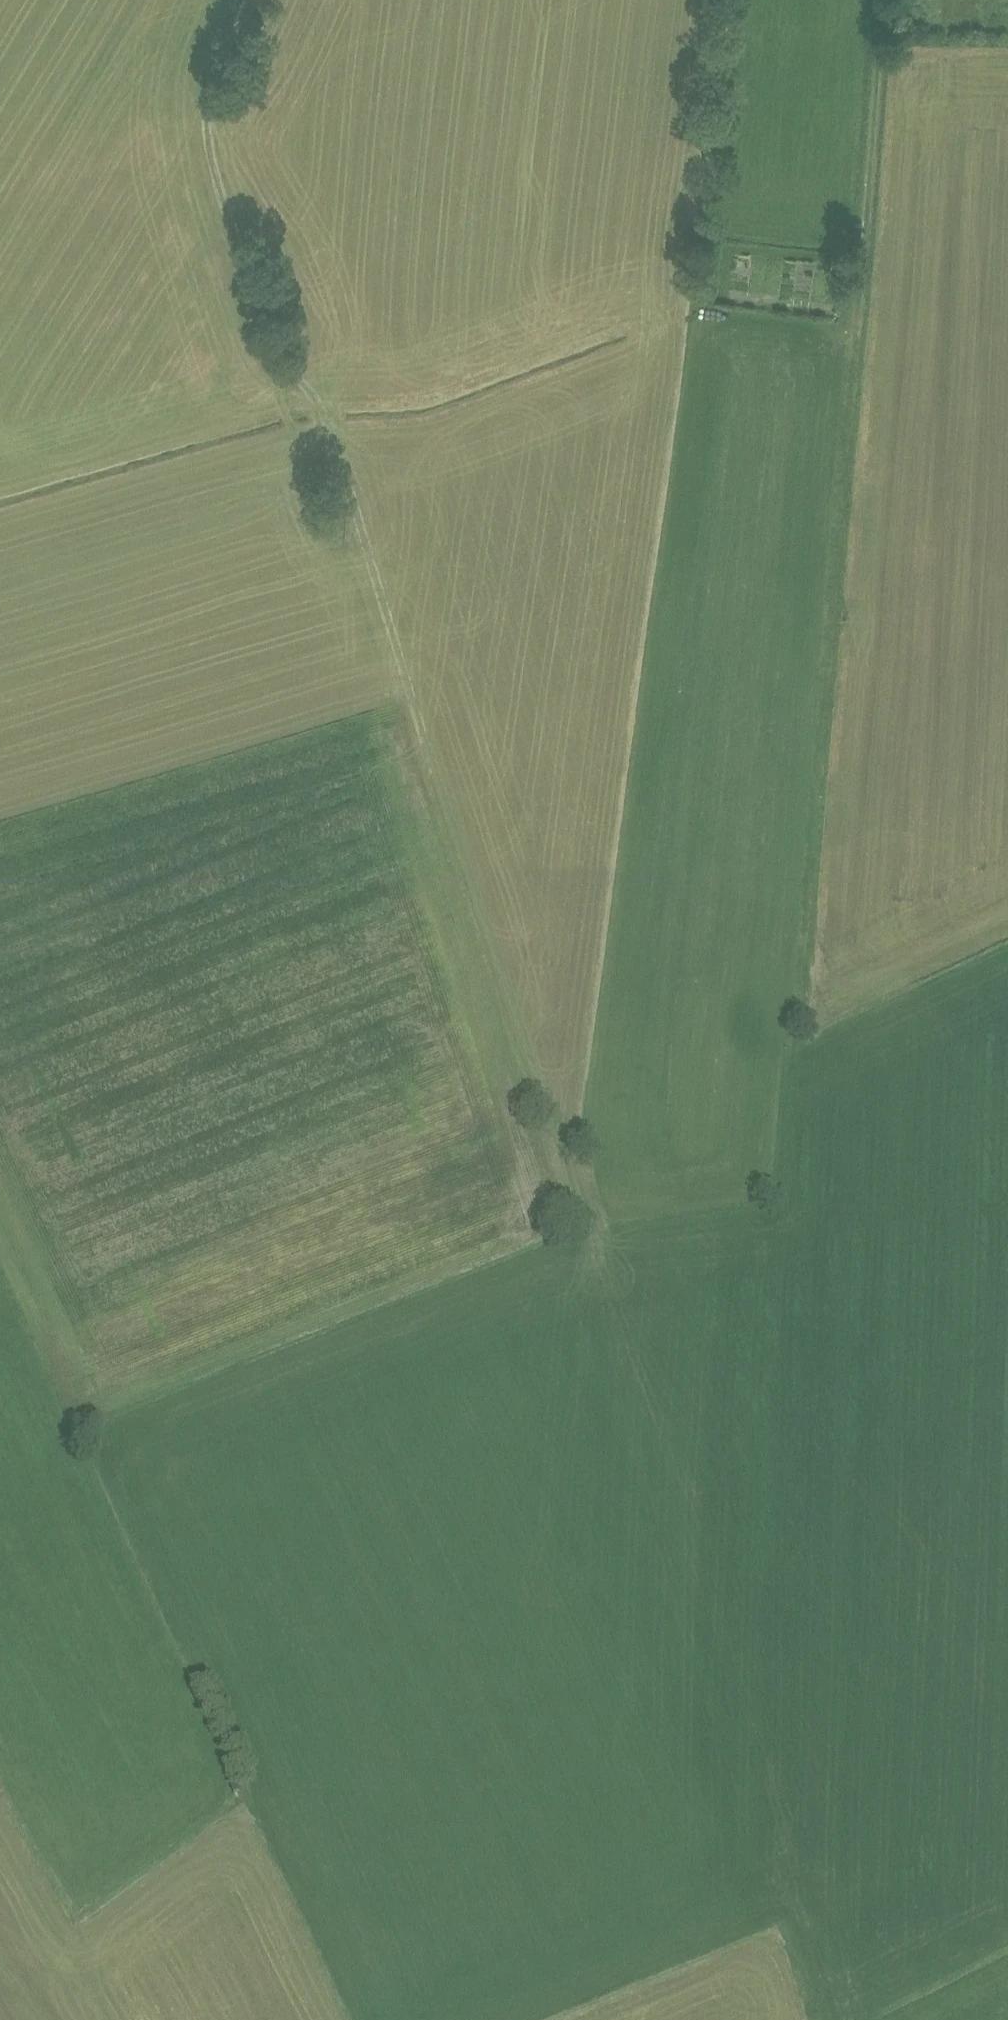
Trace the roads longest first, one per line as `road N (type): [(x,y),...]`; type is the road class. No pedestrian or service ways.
road 1 (track): [(880,0),(787,1026)]
road 2 (track): [(255,0),(213,92),(214,147),(306,444)]

